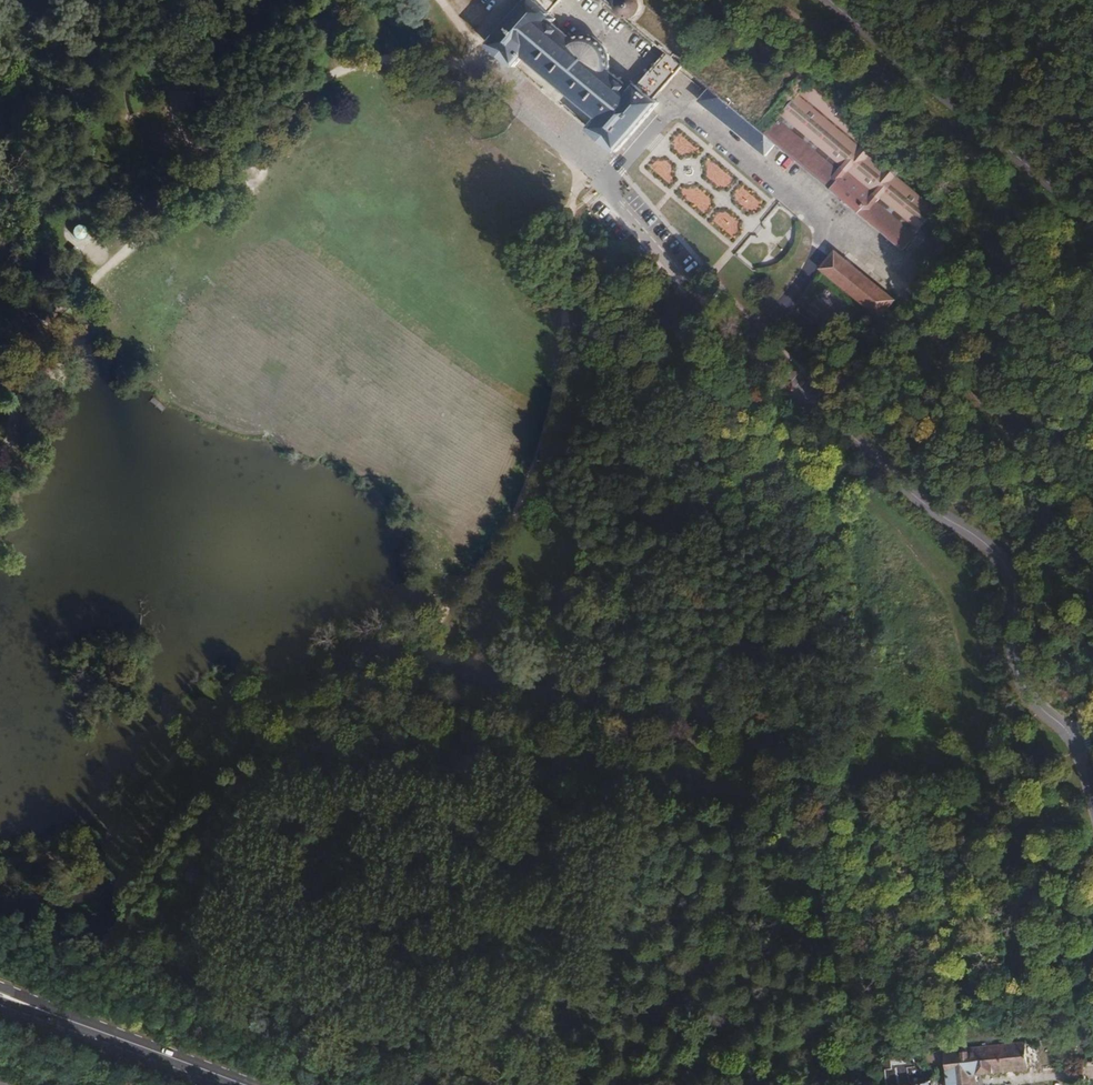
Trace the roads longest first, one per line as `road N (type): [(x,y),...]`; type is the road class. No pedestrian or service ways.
road 1 (unclassified): [(1092,218),(830,0)]
road 2 (secondary): [(243,1084),(45,1012)]

